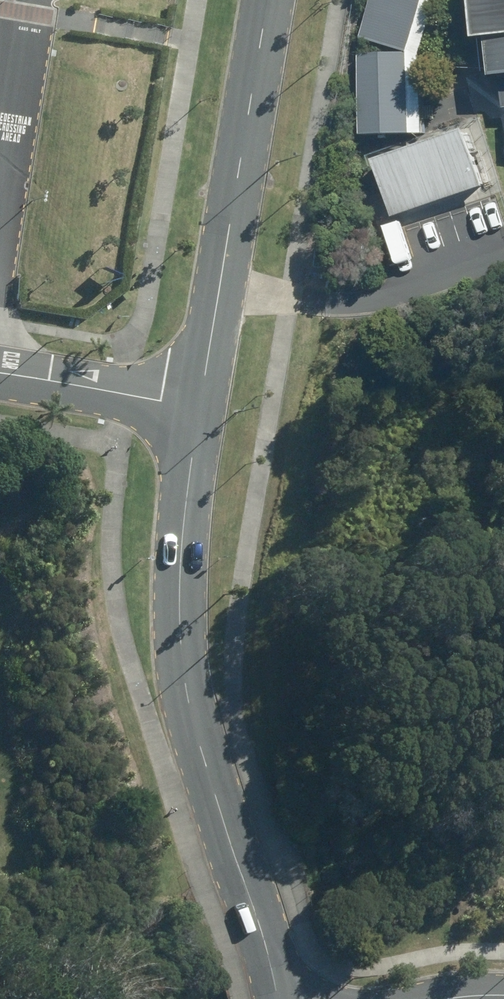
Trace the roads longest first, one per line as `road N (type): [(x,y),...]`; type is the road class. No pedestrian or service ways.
road 1 (secondary): [(276,998),(183,681),(173,594),(200,402)]
road 2 (secondary): [(200,402),(266,0)]
road 3 (tertiary): [(0,373),(200,402)]

